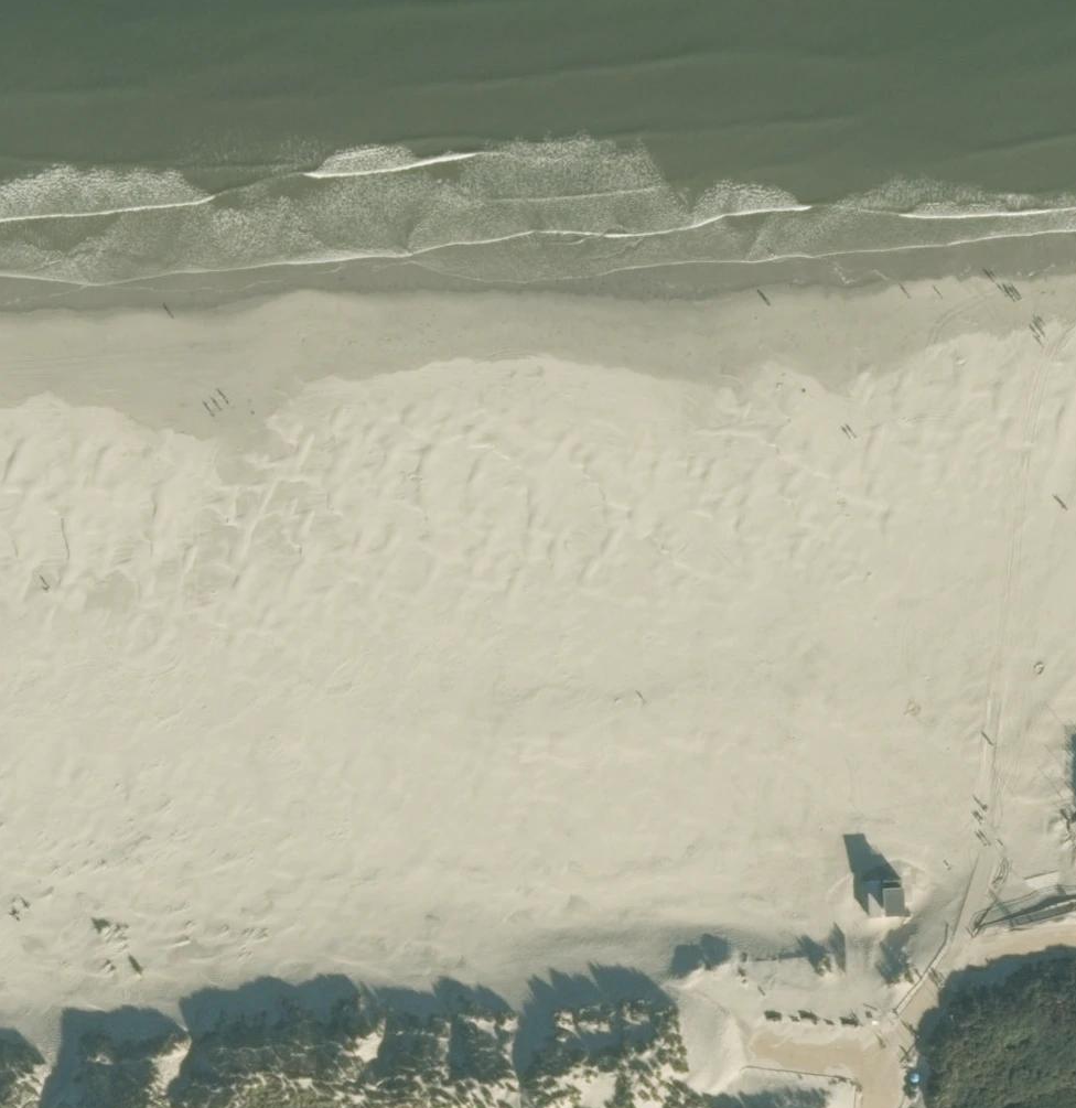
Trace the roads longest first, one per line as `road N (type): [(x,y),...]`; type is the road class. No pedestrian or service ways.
road 1 (unclassified): [(883,1107),(896,1053),(963,940),(989,849)]

